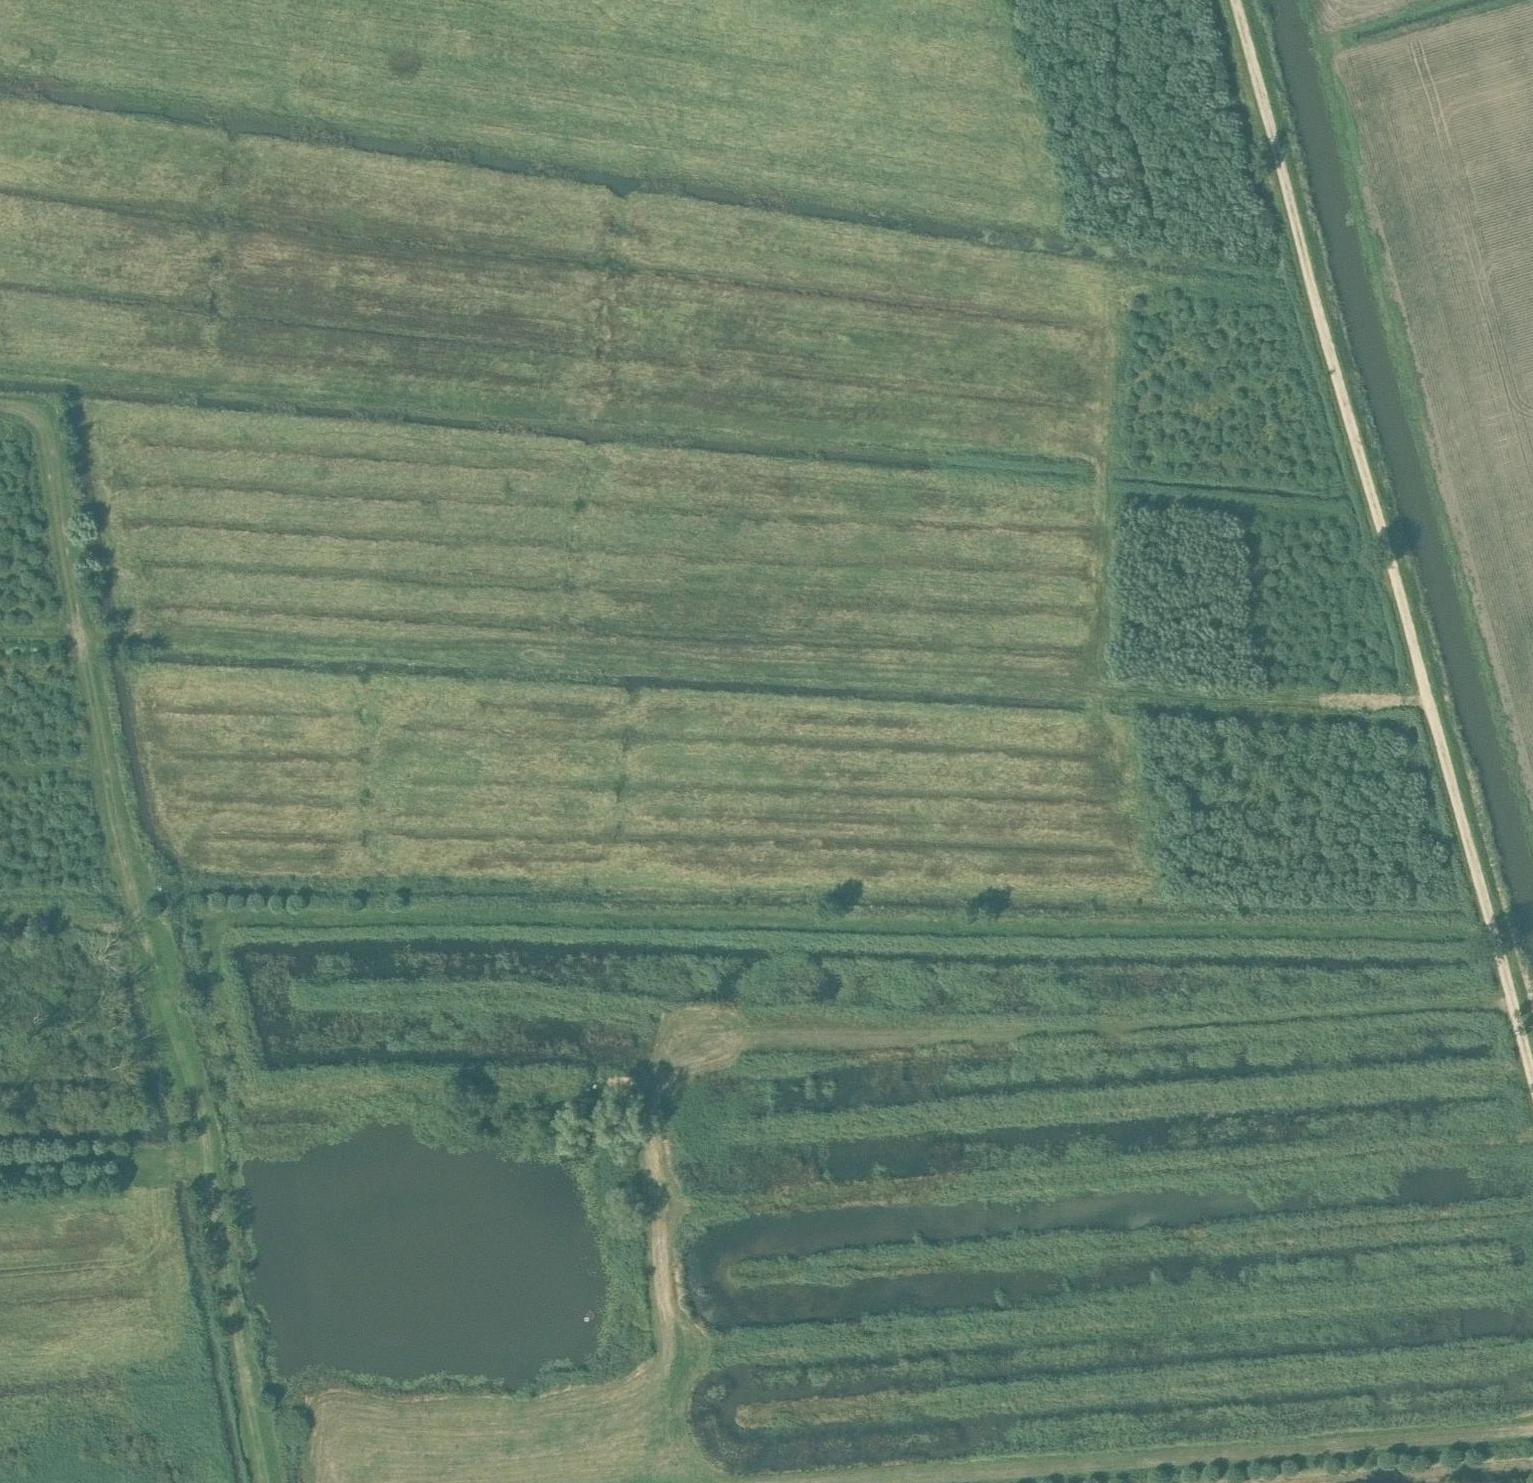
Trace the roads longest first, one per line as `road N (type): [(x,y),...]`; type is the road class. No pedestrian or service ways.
road 1 (track): [(1532,1057),(1236,0)]

